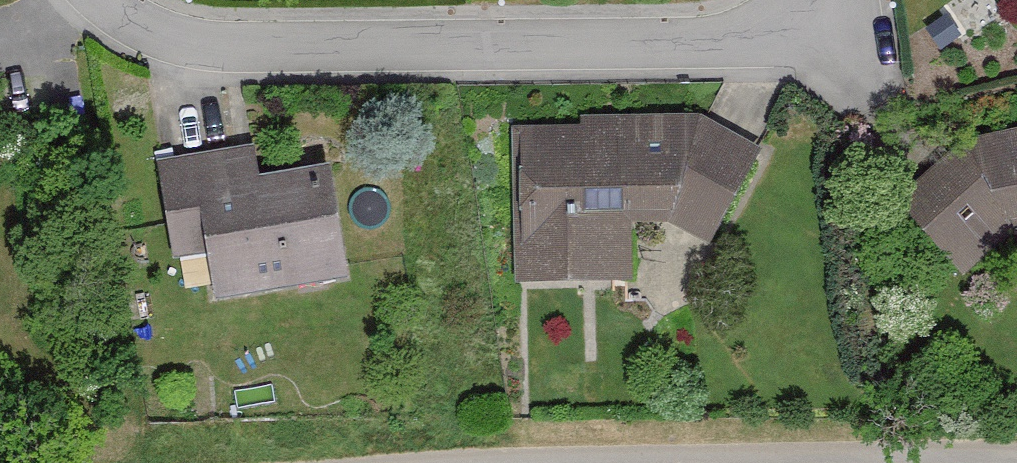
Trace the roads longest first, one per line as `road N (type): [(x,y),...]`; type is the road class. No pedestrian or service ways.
road 1 (residential): [(102,0),(109,10),(219,48),(780,37),(831,0)]
road 2 (track): [(912,462),(709,457),(582,462)]

